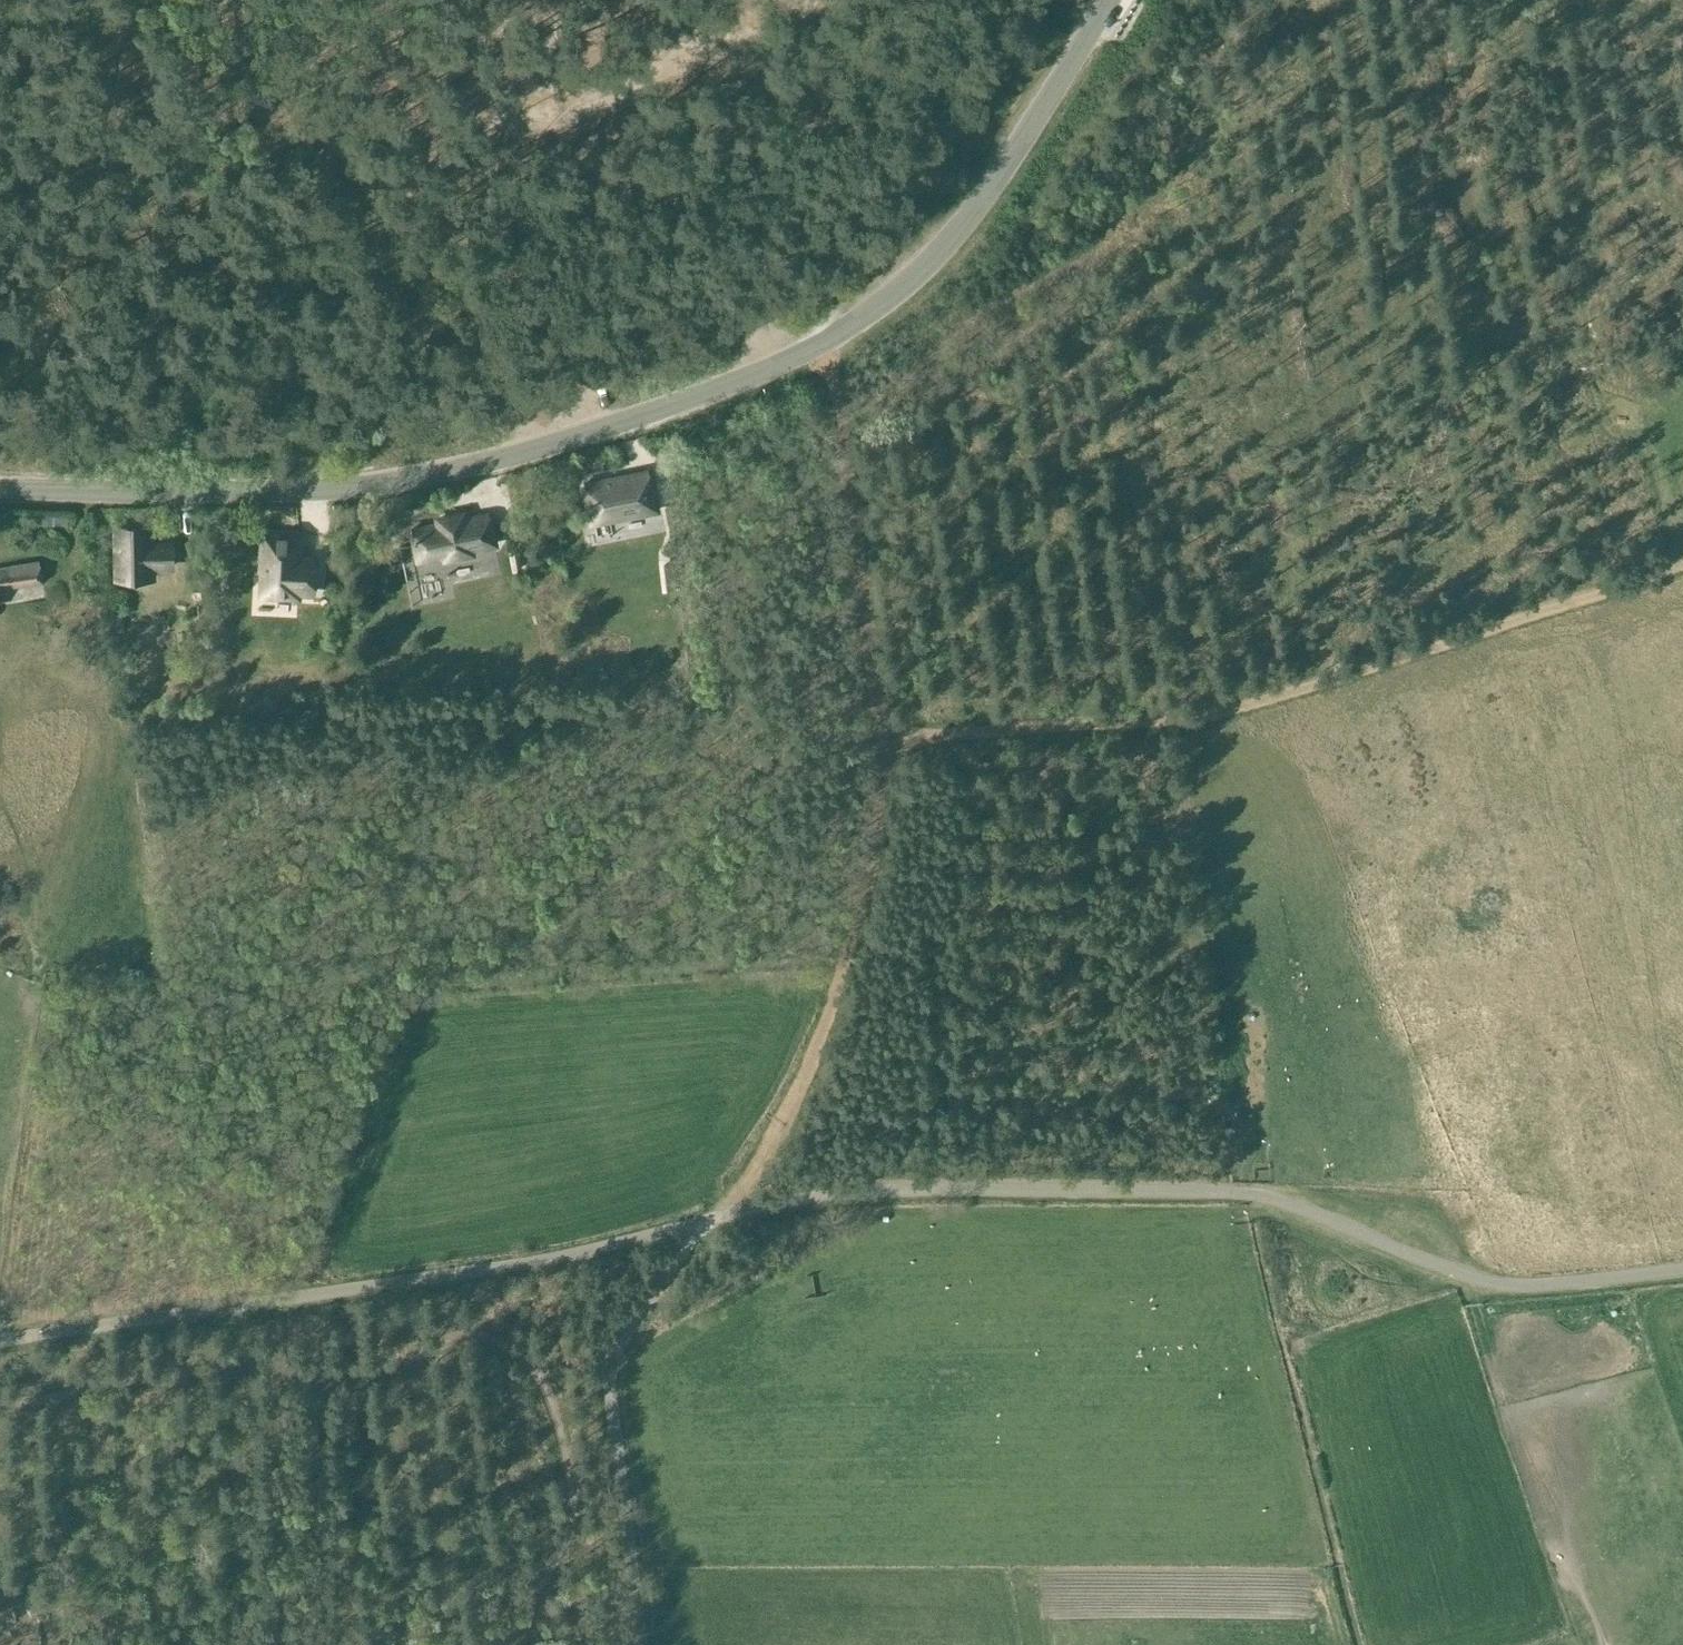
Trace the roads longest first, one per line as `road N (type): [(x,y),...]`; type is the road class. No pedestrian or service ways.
road 1 (tertiary): [(0,485),(357,483),(525,448),(684,400),(830,339),(898,294),(963,229),(1108,0)]

